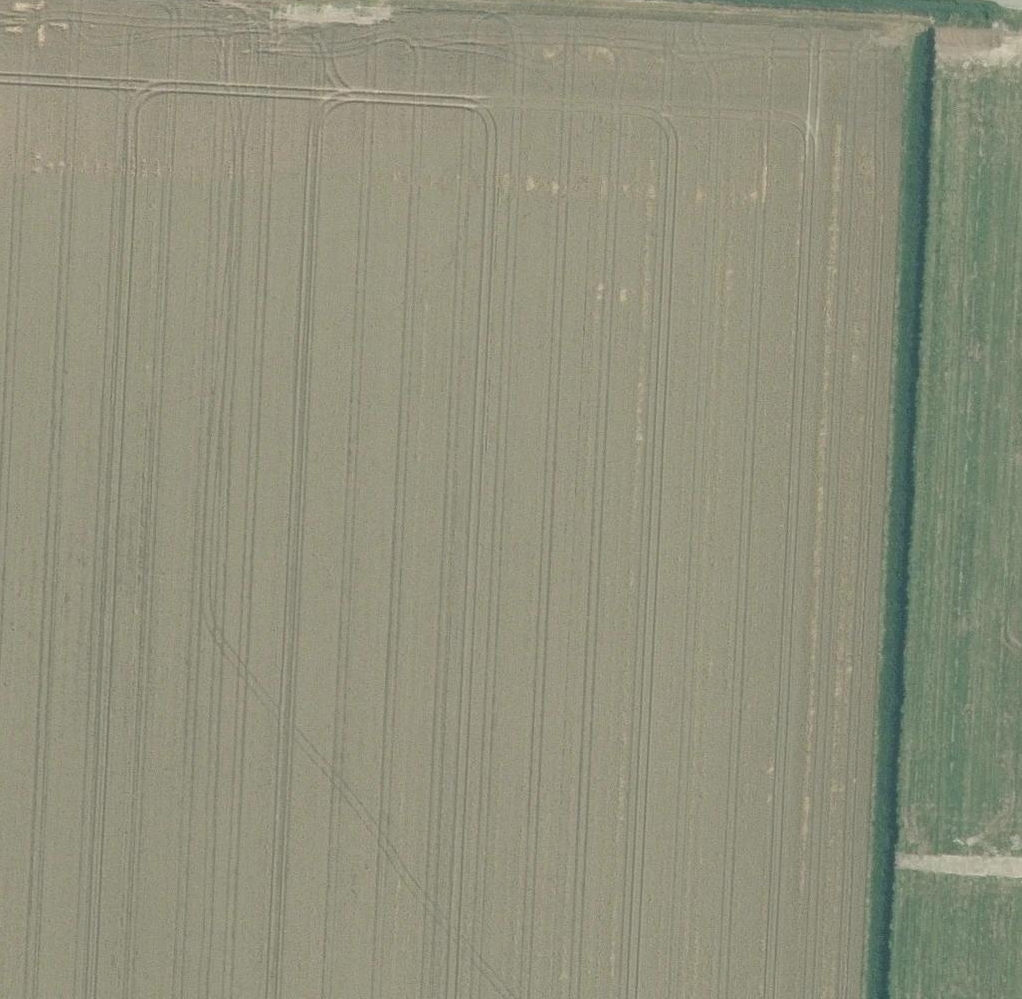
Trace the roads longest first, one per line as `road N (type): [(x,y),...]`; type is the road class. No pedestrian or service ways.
road 1 (track): [(1021,34),(931,29),(886,998)]

